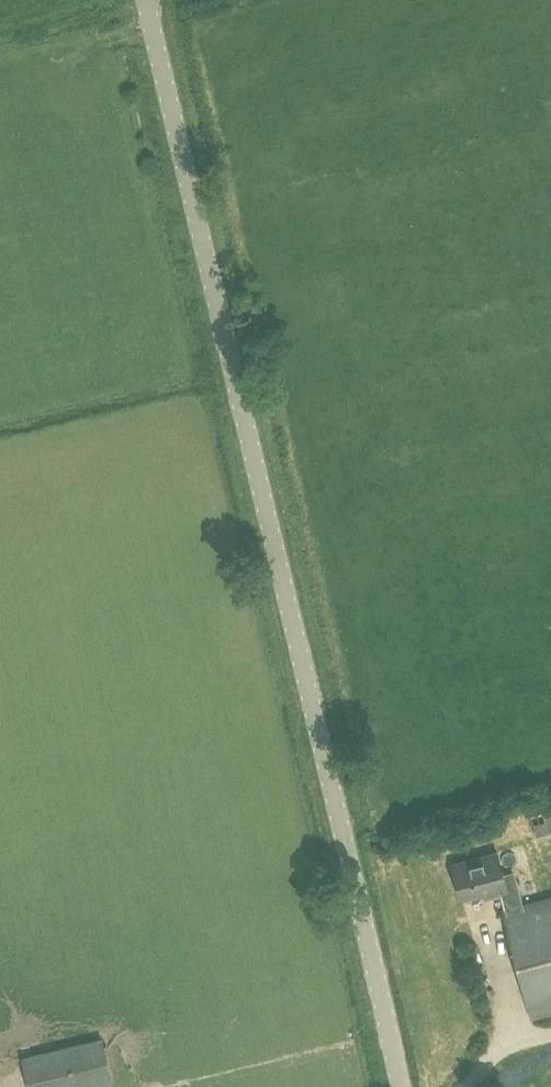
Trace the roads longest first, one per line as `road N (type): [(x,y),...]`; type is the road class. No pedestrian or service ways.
road 1 (unclassified): [(401,1086),(148,0)]

